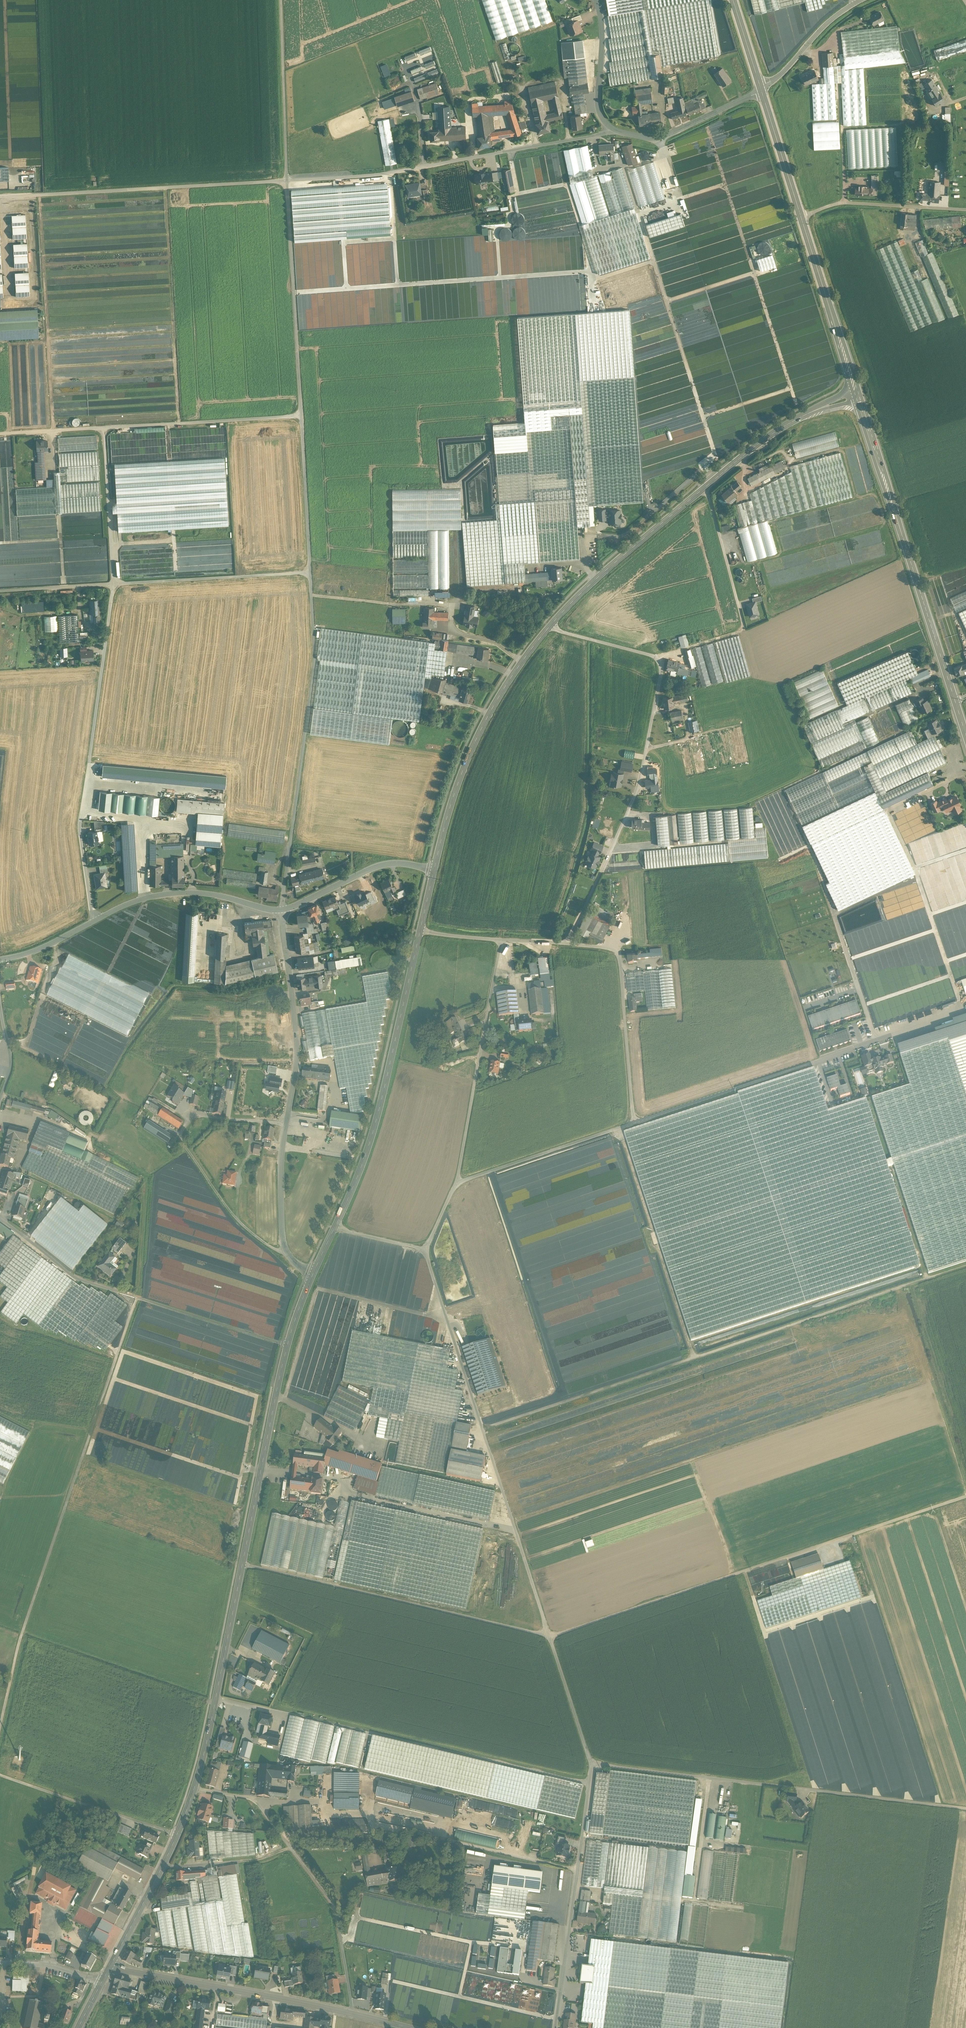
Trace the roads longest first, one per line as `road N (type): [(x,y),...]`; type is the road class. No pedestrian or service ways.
road 1 (track): [(243,1564),(550,1637),(965,1498)]
road 2 (secondary): [(434,870),(470,752),(549,627),(766,438),(857,396)]
road 3 (track): [(0,1728),(19,1644),(136,1297),(288,1345)]
road 4 (track): [(591,1765),(424,1251)]
road 5 (secondary): [(195,1790),(288,1345),(313,1275)]
road 6 (track): [(965,1266),(482,1430)]
road 7 (track): [(104,428),(113,584),(80,828),(94,922)]
road 8 (secondary): [(313,1275),(377,1114),(434,870)]
road 9 (track): [(561,944),(638,785),(661,673),(653,656),(549,627)]
road 10 (track): [(624,166),(715,453),(663,504),(650,508),(647,499)]
road 11 (track): [(593,1785),(216,1698)]
road 12 (unclassified): [(282,909),(297,1051),(279,1175),(282,1238),(295,1264),(313,1275)]
road 13 (track): [(591,1765),(965,1808)]
road 14 (track): [(88,1455),(123,1352),(256,1397),(235,1504)]
road 15 (secondary): [(857,396),(965,735)]
road 16 (track): [(634,1124),(965,1012)]
road 17 (unclassified): [(309,572),(315,658),(282,909)]
road 18 (residential): [(288,180),(379,176),(614,130)]
road 19 (track): [(491,1171),(565,1393),(480,1422)]
road 20 (track): [(424,1251),(457,1183),(501,940)]
road 21 (secondary): [(761,90),(857,396)]
road 22 (unclassified): [(0,590),(309,572)]
road 23 (track): [(965,765),(888,811),(963,1013)]
road 24 (unclassified): [(0,434),(302,416)]
road 25 (track): [(294,292),(591,271)]
road 26 (tertiary): [(0,960),(155,896),(208,893),(282,909)]
road 27 (track): [(796,404),(707,128)]
road 28 (track): [(501,940),(617,952),(634,1124)]
road 29 (unclassified): [(288,180),(0,197)]
road 30 (track): [(556,2027),(591,1765)]
road 31 (track): [(285,1401),(318,1289),(445,1314)]
road 32 (tertiary): [(351,2015),(110,1967)]
road 33 (track): [(619,1129),(693,1359)]
road 34 (unclassified): [(288,180),(302,416)]
road 35 (track): [(177,1835),(0,1775)]
road 36 (track): [(457,1183),(634,1124)]
road 37 (residential): [(351,2015),(335,1906),(291,1848)]
road 38 (residential): [(284,0),(288,180)]
road 39 (tertiary): [(282,909),(378,866),(434,870)]
road 40 (track): [(136,1297),(75,1278),(0,1218)]
road 41 (unclassified): [(614,130),(662,136),(761,90)]
road 42 (unclassified): [(302,416),(309,572)]
road 43 (track): [(240,1478),(97,1429)]
road 44 (track): [(114,1379),(251,1425)]
road 45 (unclassified): [(596,0),(599,109),(614,130)]
road 46 (unclassified): [(291,1848),(261,1860),(162,1867)]
road 47 (tertiary): [(854,3),(761,90)]
road 48 (track): [(567,184),(587,247),(594,305)]
road 49 (residential): [(291,1848),(257,1799),(195,1790)]

